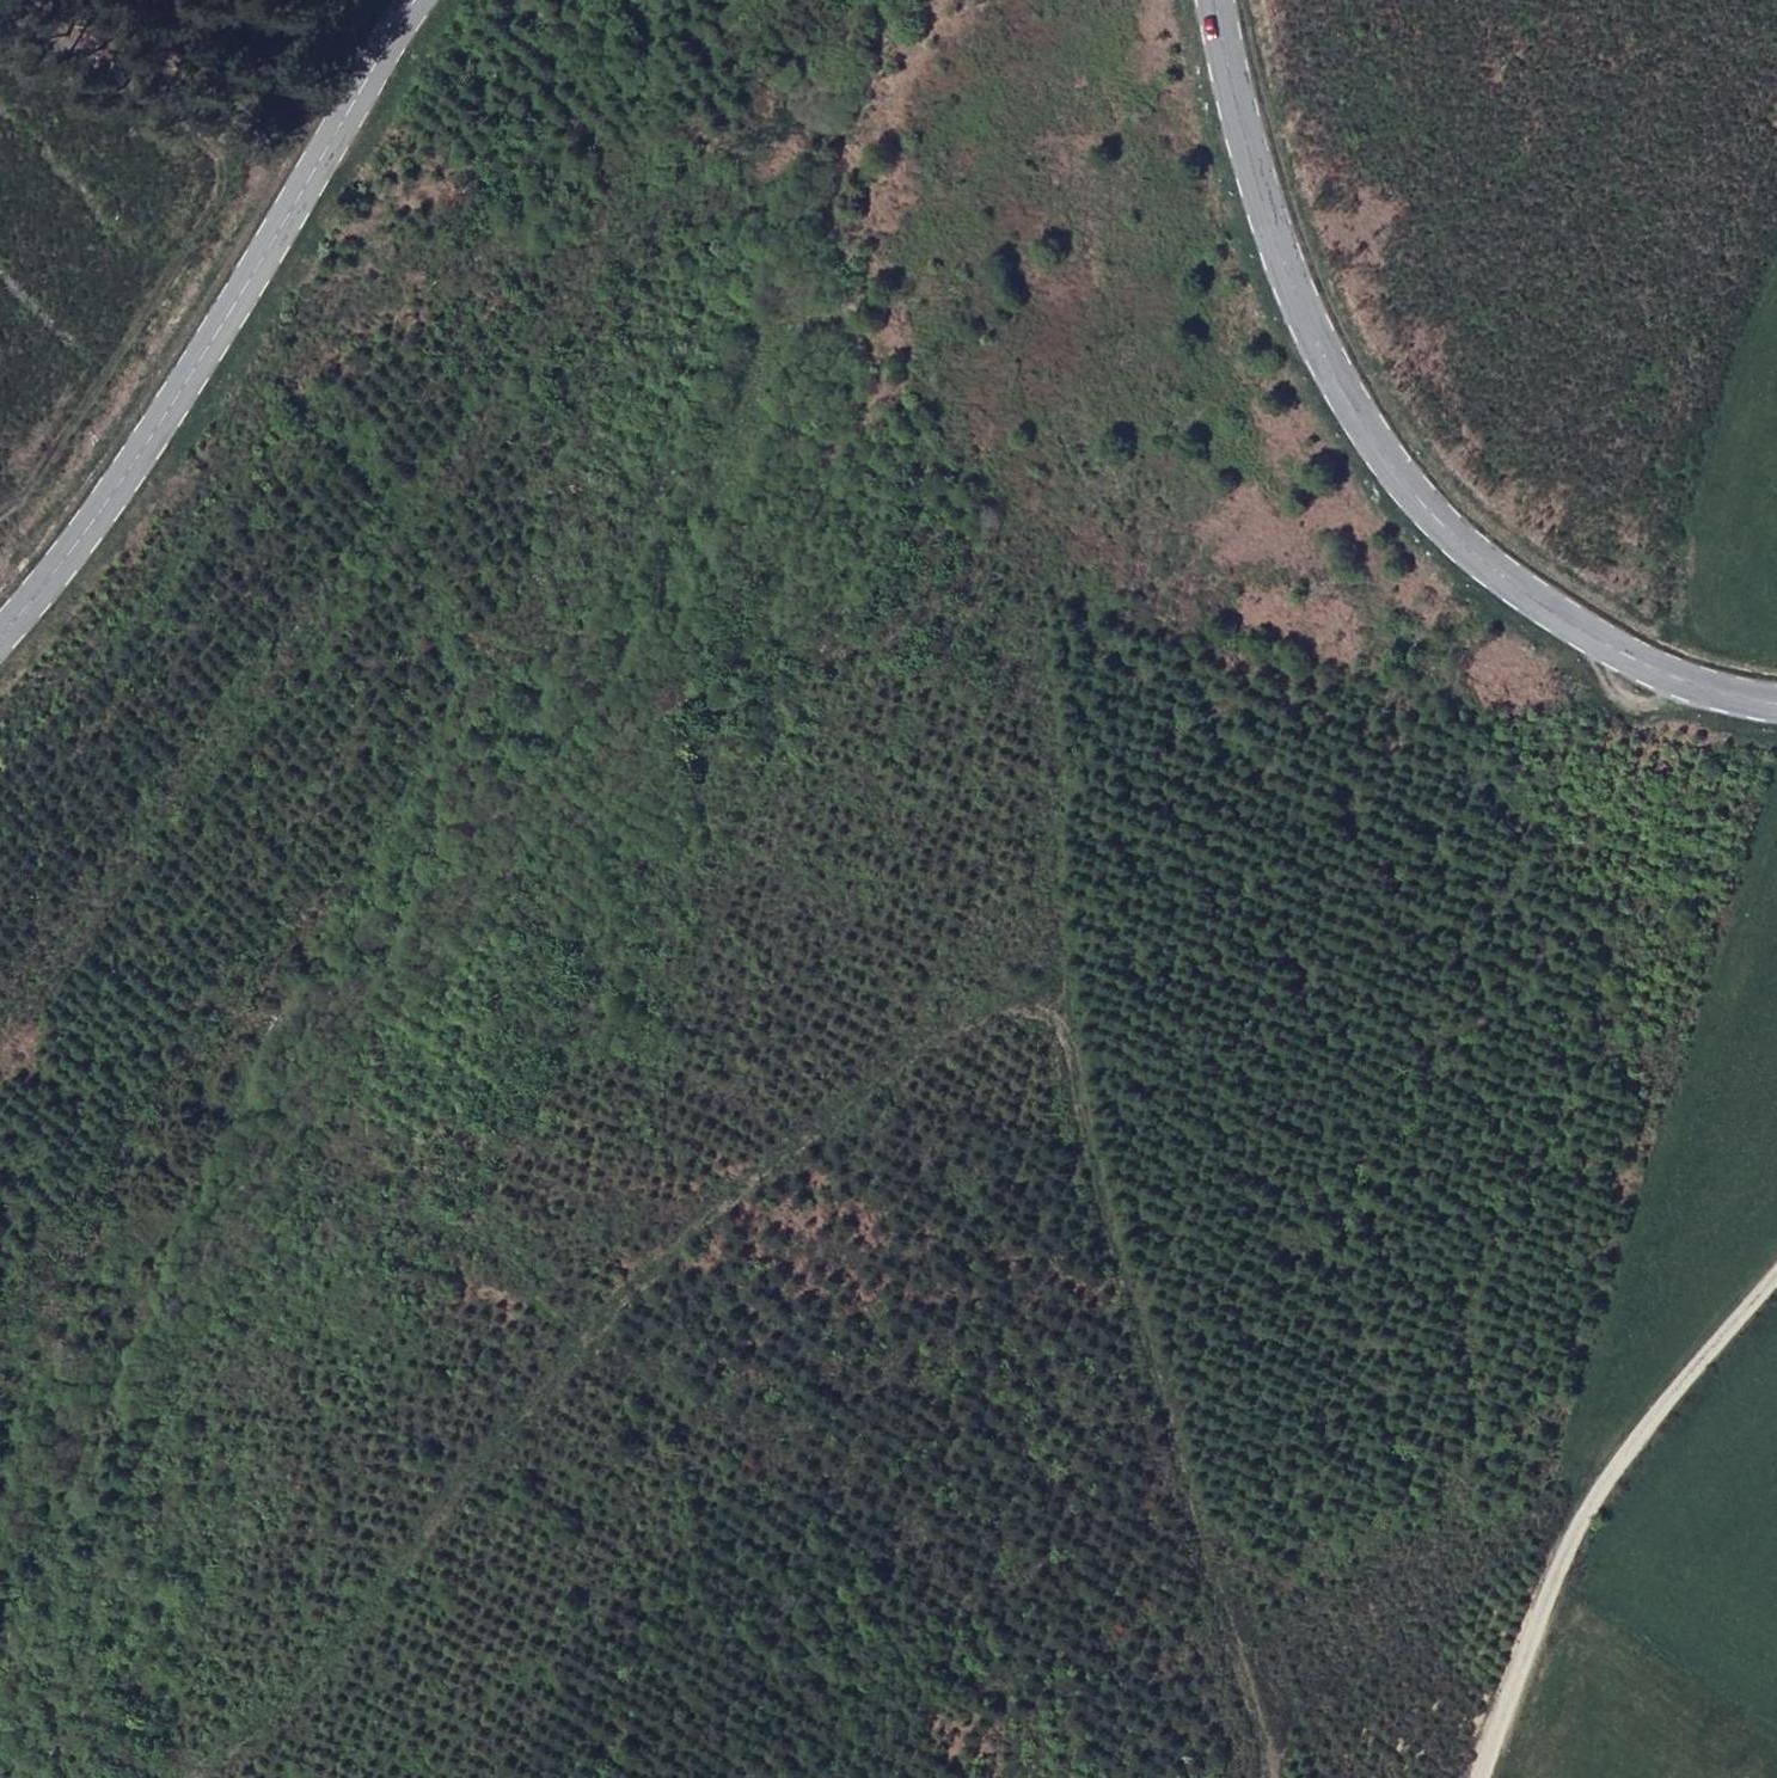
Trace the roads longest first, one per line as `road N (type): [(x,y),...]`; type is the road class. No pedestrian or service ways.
road 1 (secondary): [(1215,0),(1258,194),(1339,391),(1410,497),(1490,568),(1634,658),(1776,701)]
road 2 (secondary): [(0,641),(42,598),(192,376),(411,0)]
road 3 (track): [(1776,1267),(1600,1487),(1490,1777)]

